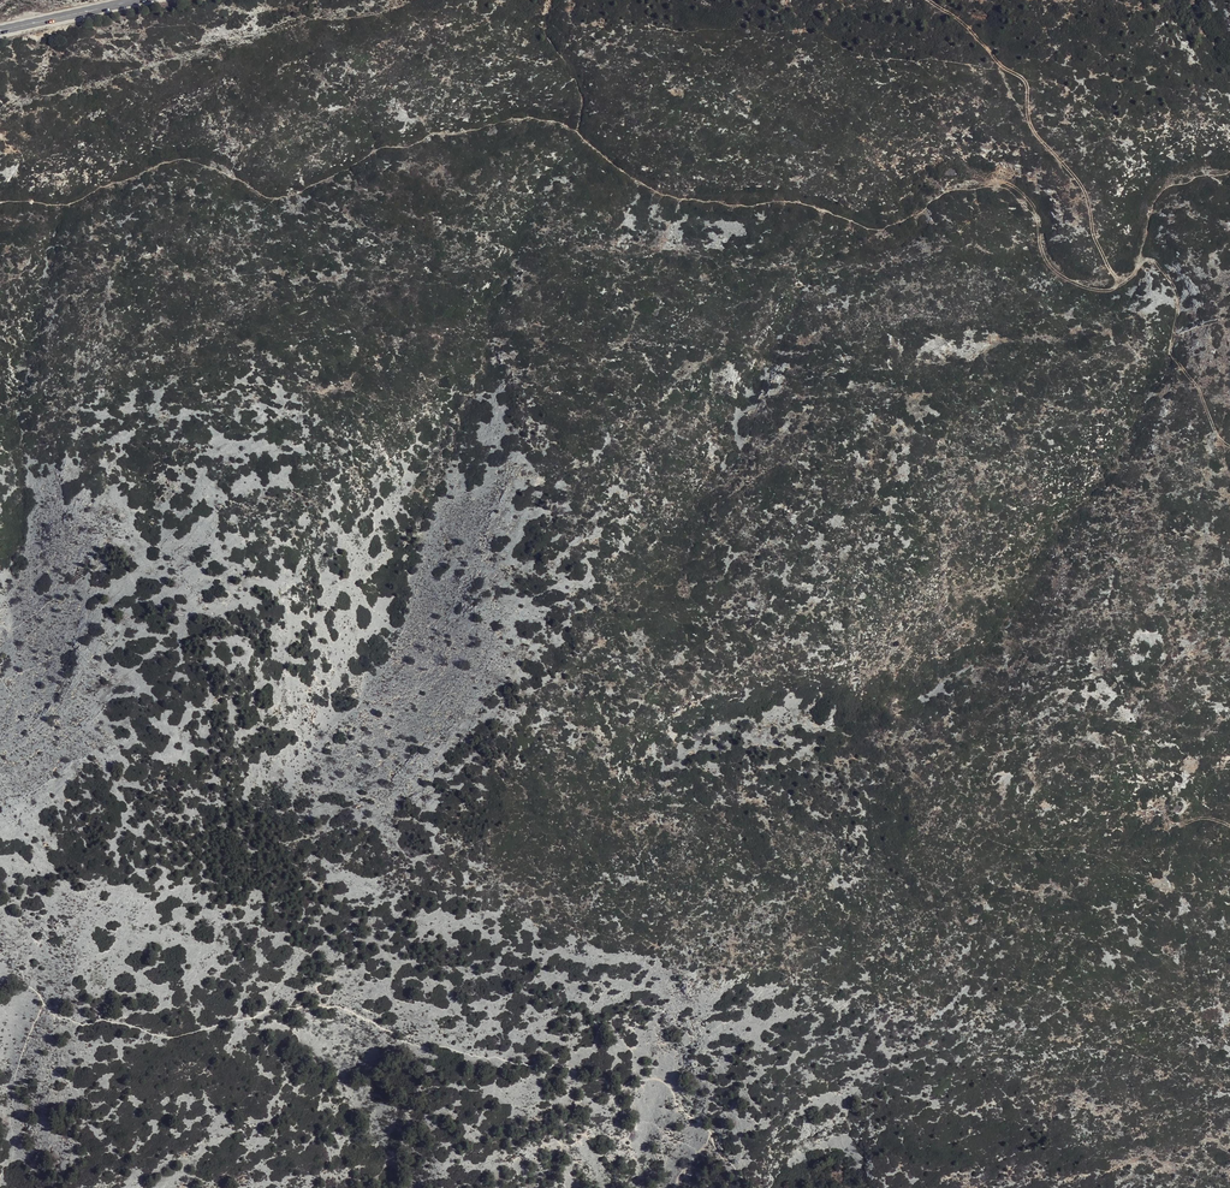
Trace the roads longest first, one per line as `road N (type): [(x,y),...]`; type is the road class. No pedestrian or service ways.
road 1 (track): [(931,0),(1025,78),(1025,110),(1087,190),(1099,240),(1126,280),(1148,258),(1168,271),(1179,293),(1175,349),(1229,444)]
road 2 (primary): [(143,0),(0,32)]

